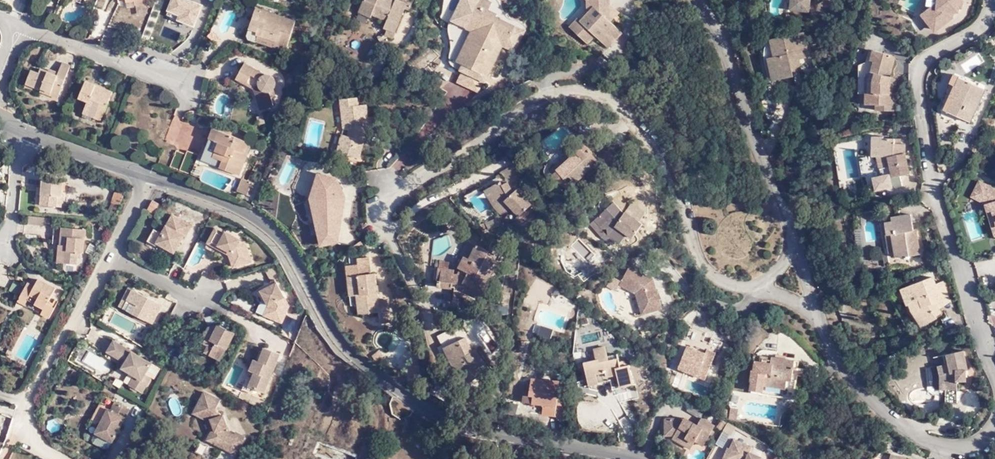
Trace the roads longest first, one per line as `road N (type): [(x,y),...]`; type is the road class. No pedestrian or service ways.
road 1 (tertiary): [(0,119),(259,223),(282,249),(333,342),(364,373),(551,441),(648,458)]

